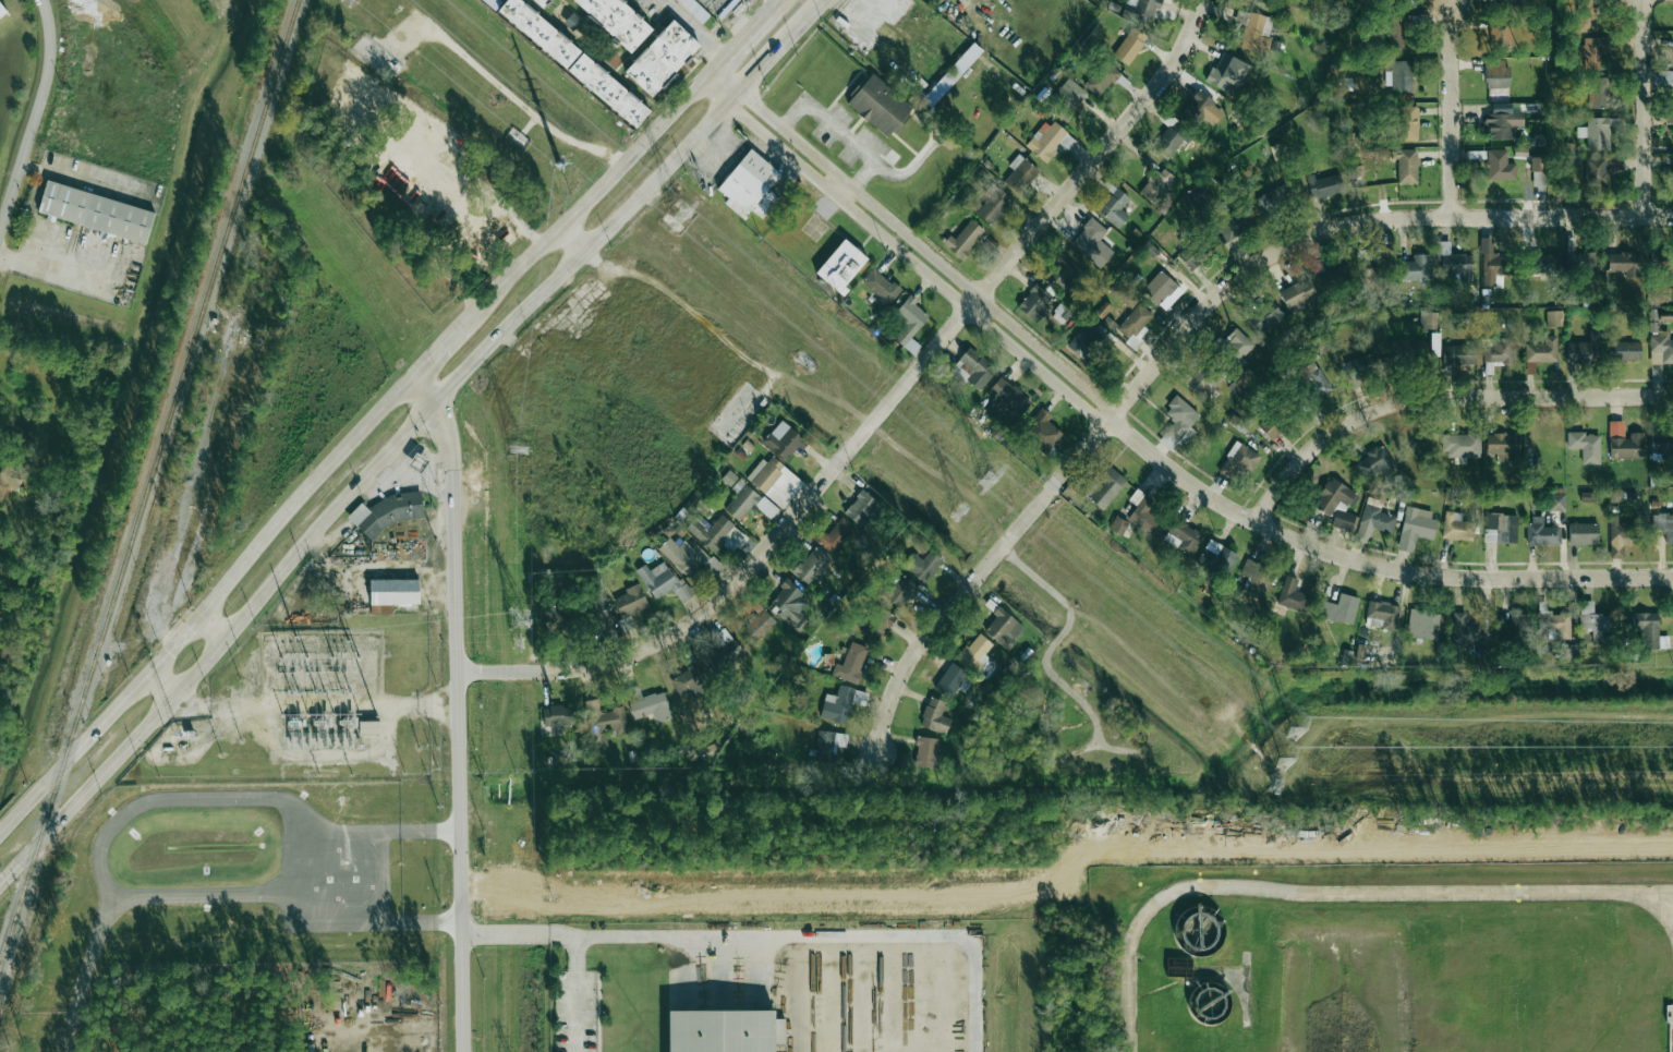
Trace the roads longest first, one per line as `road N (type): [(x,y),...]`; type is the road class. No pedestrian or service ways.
road 1 (secondary): [(0,882),(174,704),(435,396),(823,0)]
road 2 (residential): [(1672,217),(1454,216),(1360,225),(1294,245),(1244,276),(1204,310),(906,667),(880,781)]
road 3 (residential): [(457,674),(595,665),(666,642),(724,601),(1165,83),(1198,22),(1199,0)]
road 4 (tertiary): [(412,377),(435,396),(454,484),(462,1051)]
road 5 (secondary): [(412,377),(0,831)]
road 6 (residential): [(1116,414),(1262,520),(1359,556),(1433,570),(1672,574)]
road 7 (residential): [(707,77),(741,120),(1092,419),(1116,414)]
road 8 (residential): [(1116,414),(761,109),(707,77)]
road 9 (residential): [(1262,520),(1296,469),(1342,430),(1408,402),(1672,397)]
road 10 (secondary): [(707,77),(464,323)]
road 11 (residential): [(0,228),(48,63),(42,0)]
road 12 (residential): [(1647,217),(1644,0)]
road 13 (residential): [(1454,216),(1454,9)]

